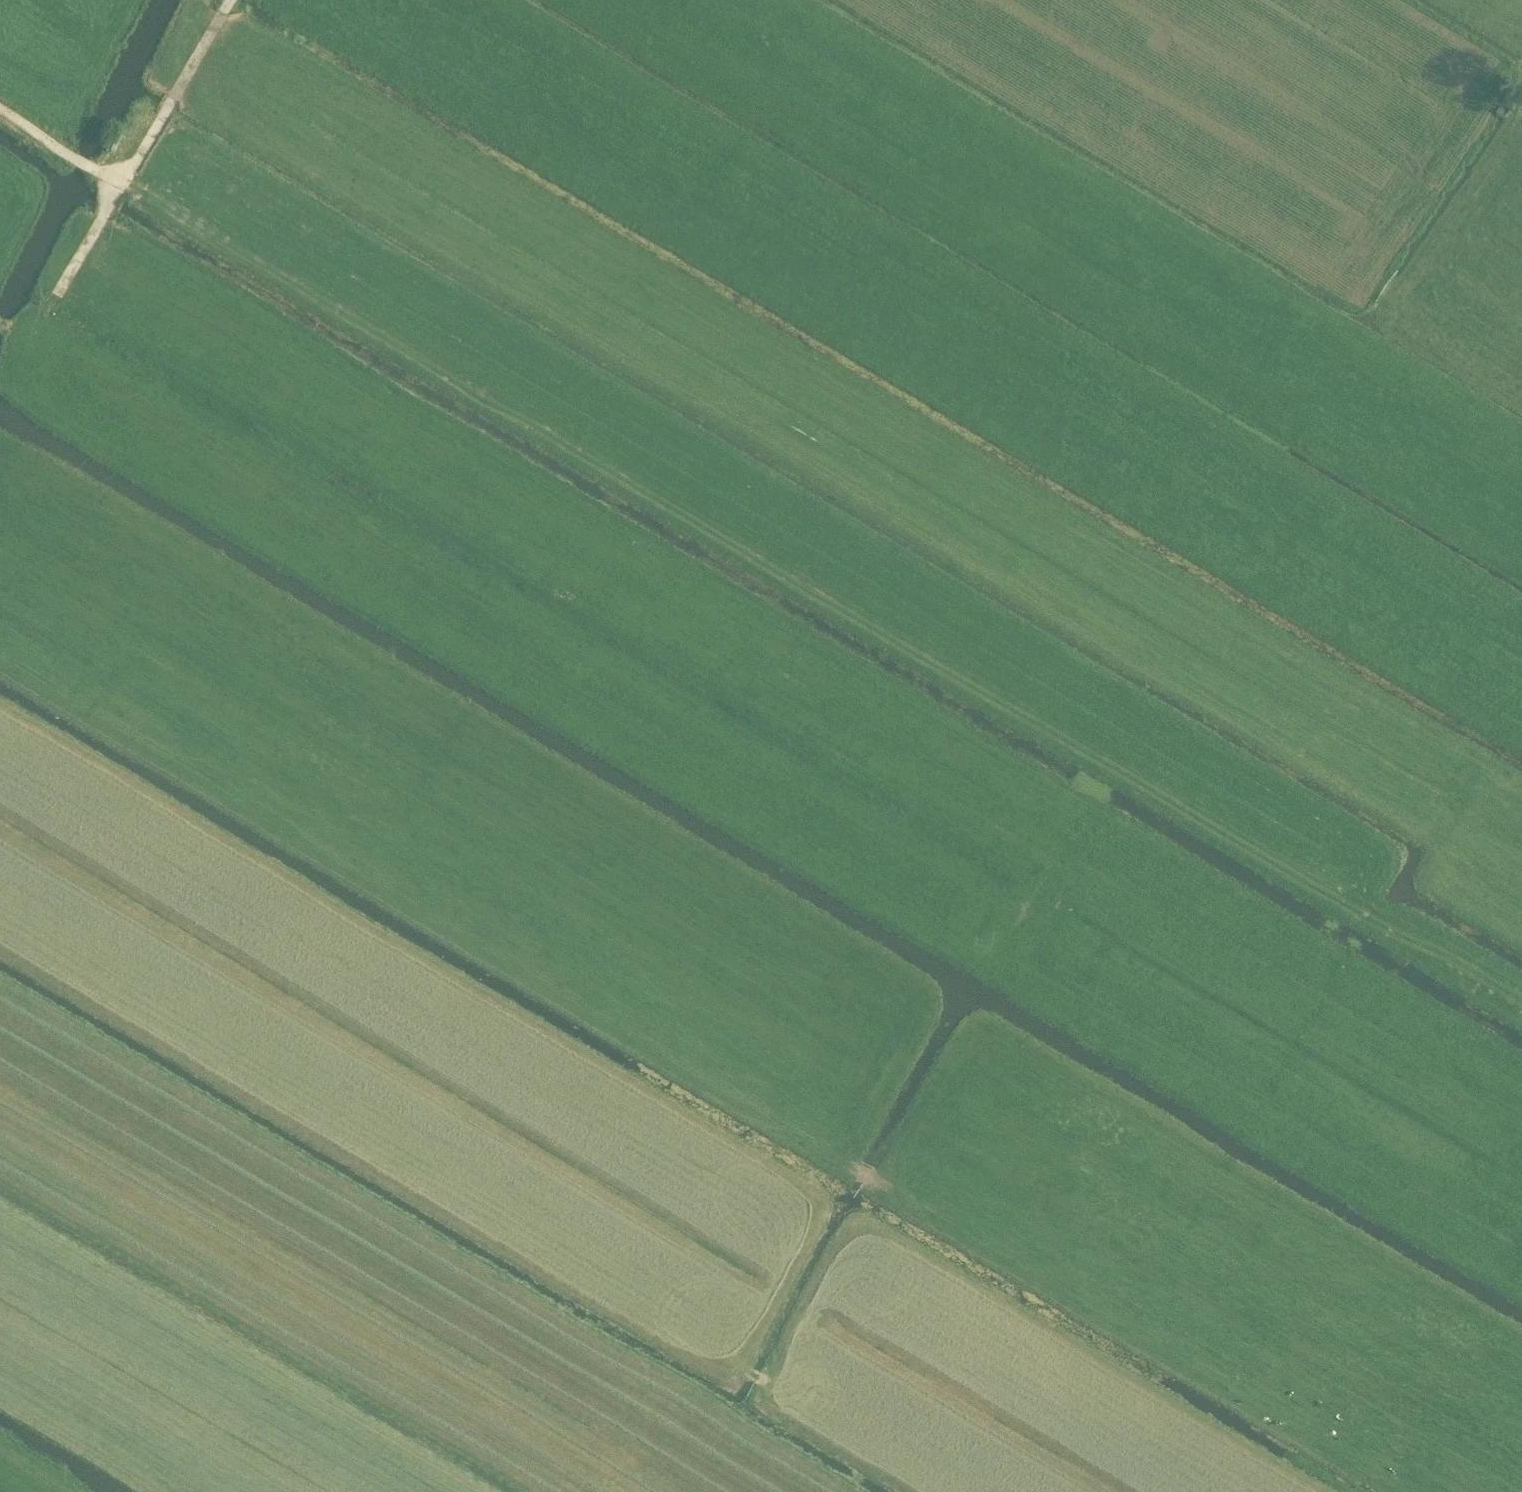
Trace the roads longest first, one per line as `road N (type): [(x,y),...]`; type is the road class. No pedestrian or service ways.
road 1 (track): [(227,0),(61,293)]
road 2 (track): [(119,185),(0,114)]

